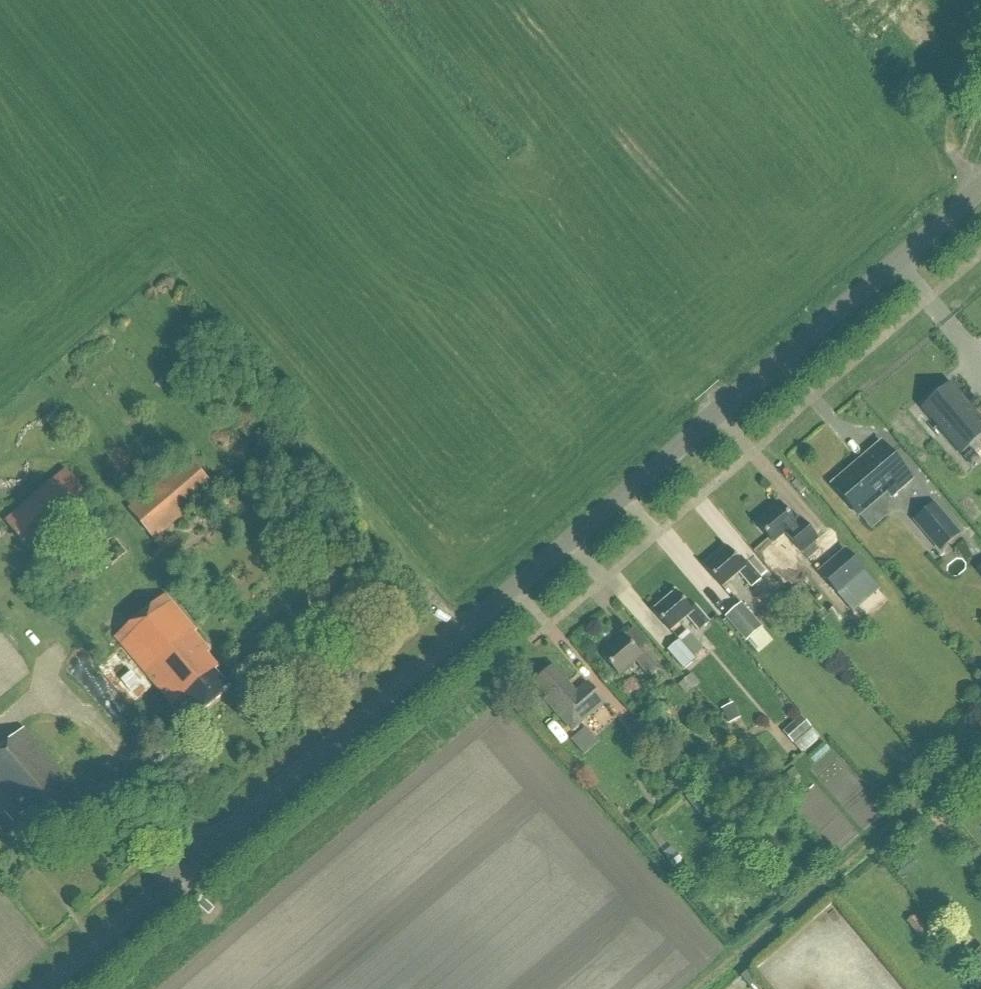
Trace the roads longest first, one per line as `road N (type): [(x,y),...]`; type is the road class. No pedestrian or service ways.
road 1 (unclassified): [(44,988),(980,194)]

